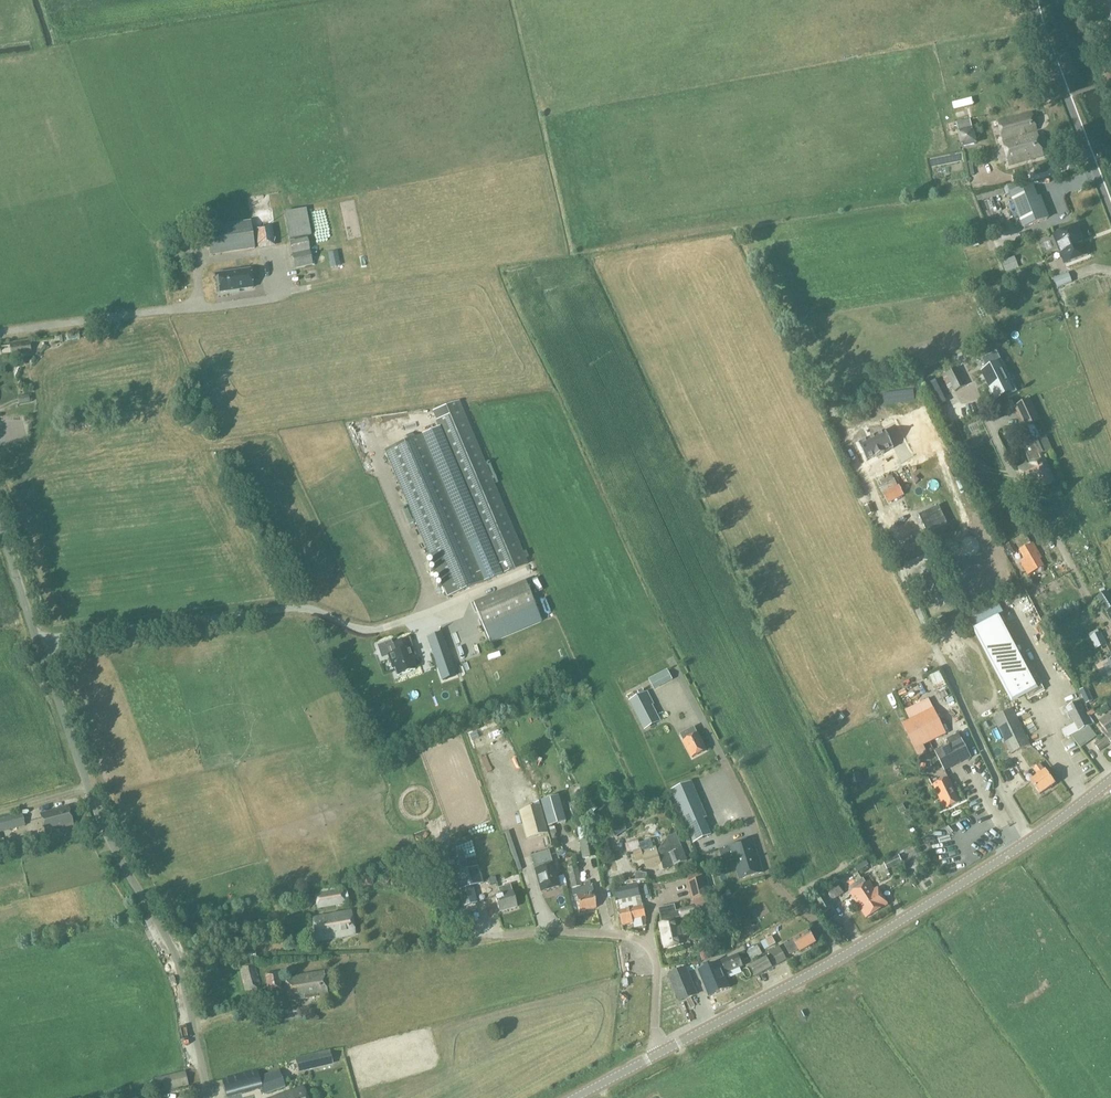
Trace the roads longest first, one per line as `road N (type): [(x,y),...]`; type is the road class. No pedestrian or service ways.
road 1 (unclassified): [(208,1097),(174,954),(112,847),(37,640)]
road 2 (tertiary): [(653,1057),(841,959),(1030,840)]
road 3 (unclassified): [(37,640),(295,608),(356,631),(384,628)]
road 4 (unclassified): [(1030,840),(906,581),(910,564),(929,557)]
road 5 (unclassified): [(653,1057),(658,977),(644,941),(603,930),(499,934)]
road 6 (unclassified): [(1110,216),(1033,0)]
road 7 (unclassified): [(169,311),(0,332)]
road 8 (unclassified): [(1110,627),(1033,505)]
road 9 (unclassified): [(37,640),(0,523)]

